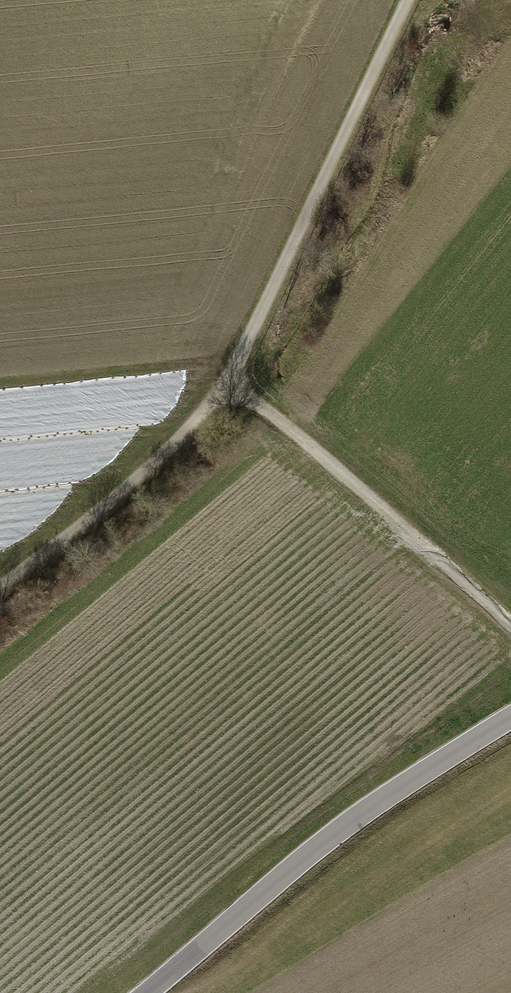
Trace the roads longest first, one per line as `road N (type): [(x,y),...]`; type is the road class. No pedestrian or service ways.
road 1 (track): [(0,590),(102,517),(234,380),(413,0)]
road 2 (unclassified): [(510,722),(324,835),(148,992)]
road 3 (track): [(234,380),(510,622)]

